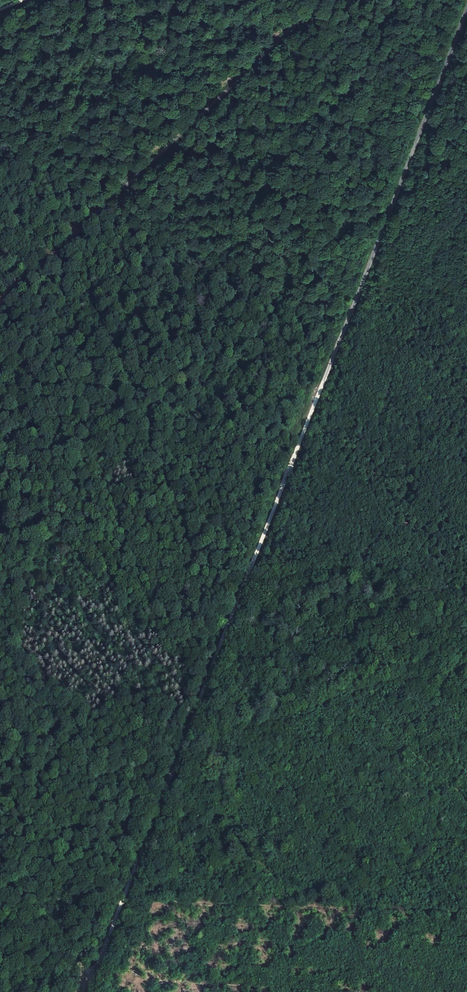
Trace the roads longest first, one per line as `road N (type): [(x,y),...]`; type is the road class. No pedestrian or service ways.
road 1 (track): [(251,572),(466,11)]
road 2 (unclassified): [(0,307),(321,0)]
road 3 (track): [(88,991),(192,725)]
road 4 (track): [(192,725),(251,572)]

